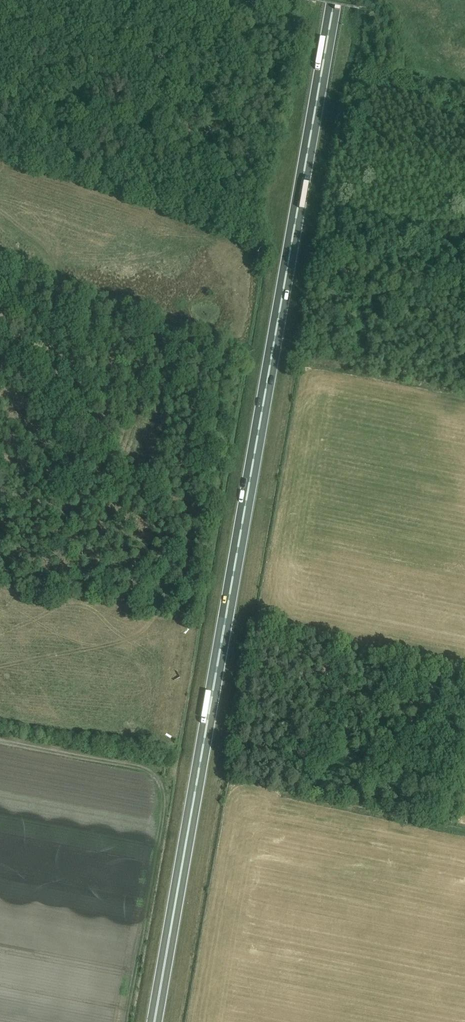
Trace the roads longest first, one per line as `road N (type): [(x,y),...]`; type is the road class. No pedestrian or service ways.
road 1 (trunk): [(155,1021),(335,0)]
road 2 (track): [(173,618),(149,561),(38,448),(58,361),(50,322),(59,277)]
road 3 (track): [(120,1021),(161,798)]
road 4 (track): [(0,741),(153,769),(161,798)]
road 5 (track): [(464,832),(284,799)]

